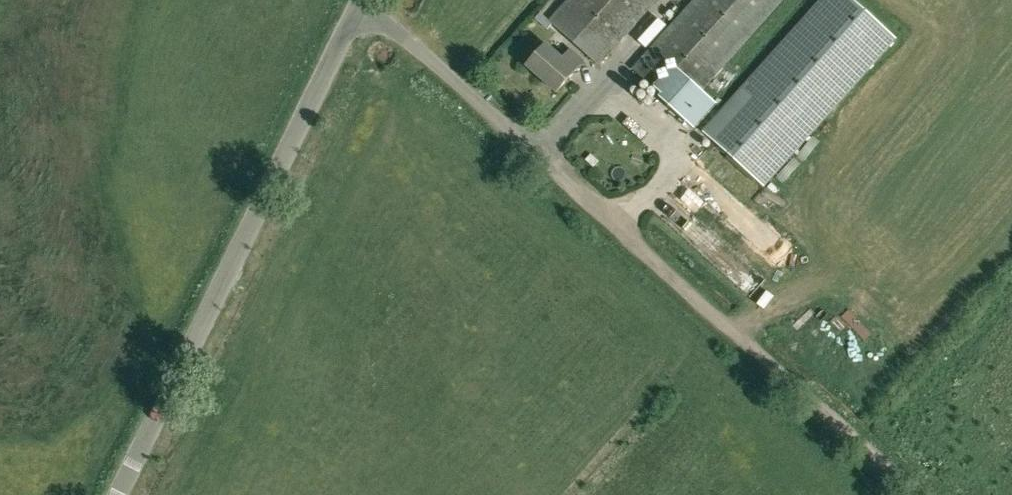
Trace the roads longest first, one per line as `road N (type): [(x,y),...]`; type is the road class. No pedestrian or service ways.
road 1 (track): [(915,494),(359,0)]
road 2 (unclassified): [(117,494),(359,0)]

